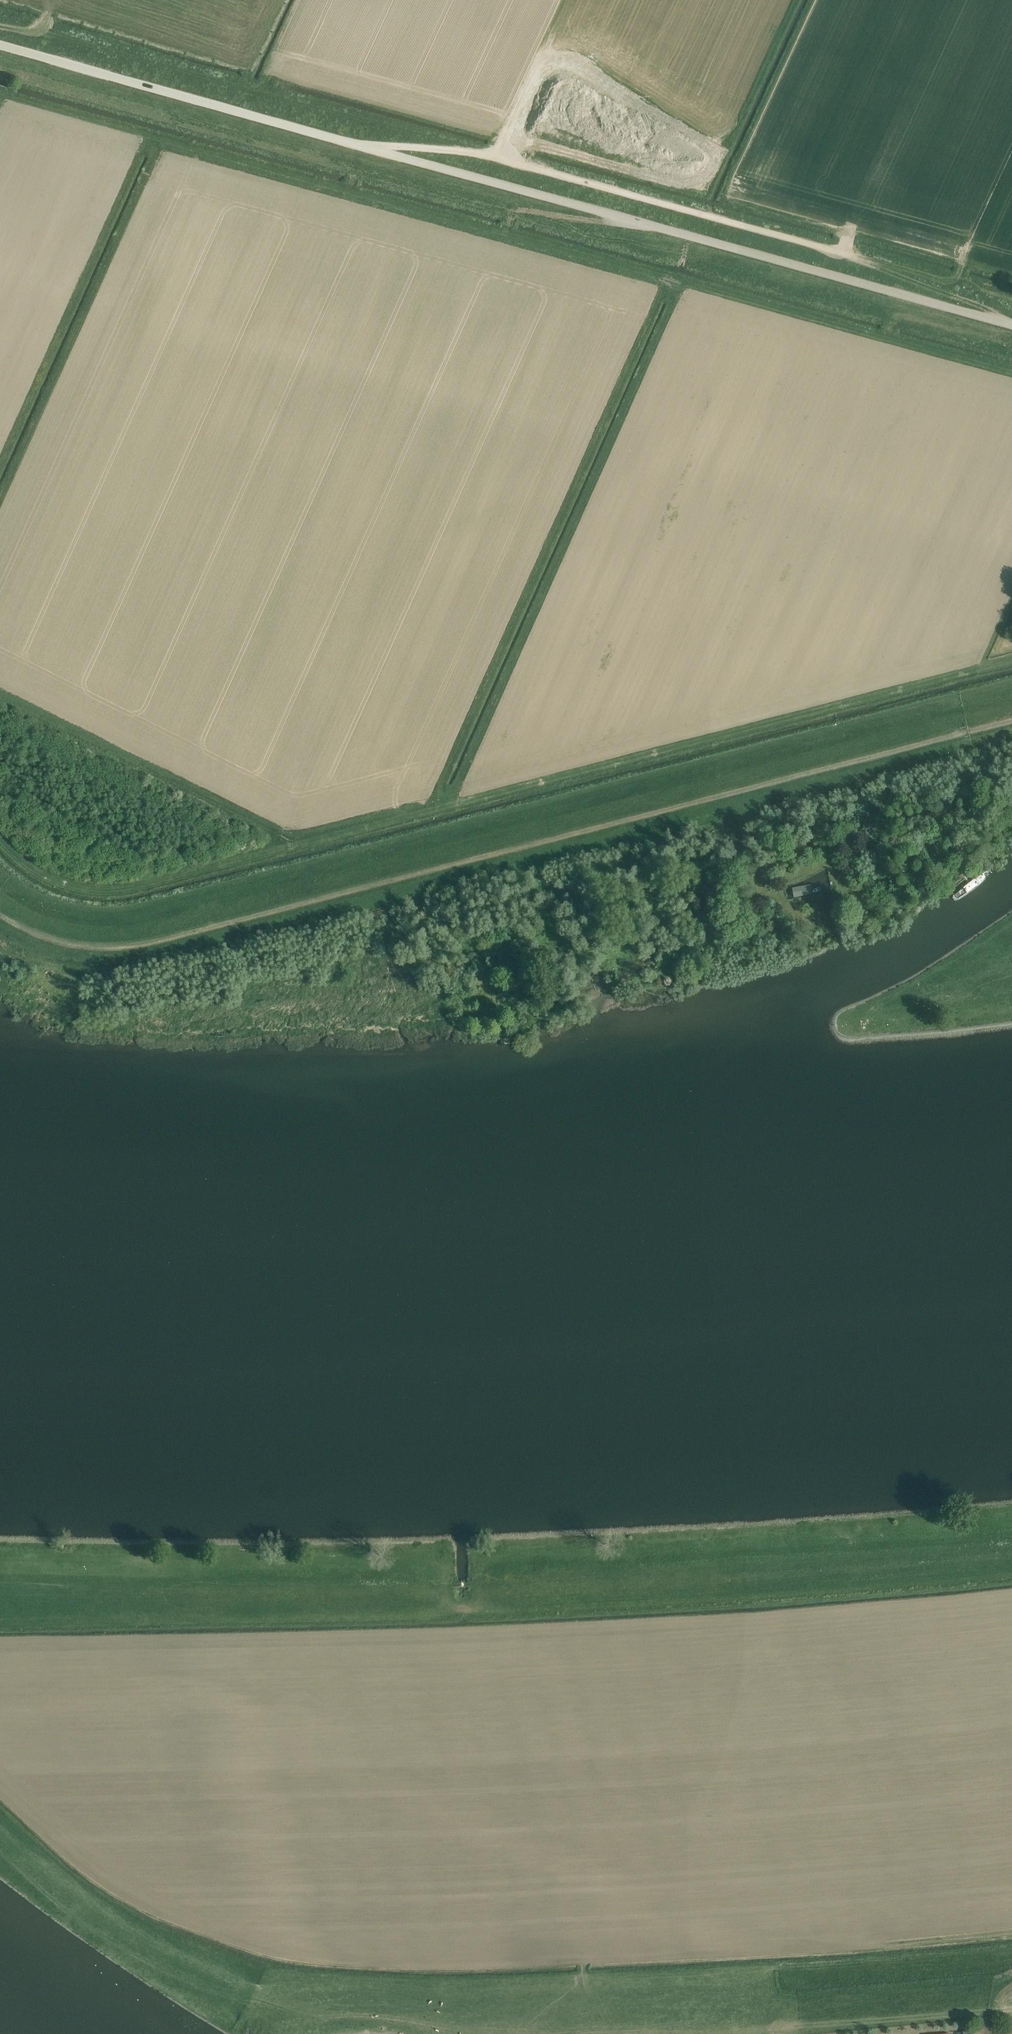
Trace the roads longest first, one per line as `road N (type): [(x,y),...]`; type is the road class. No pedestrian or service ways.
road 1 (unclassified): [(1011,322),(0,41)]

